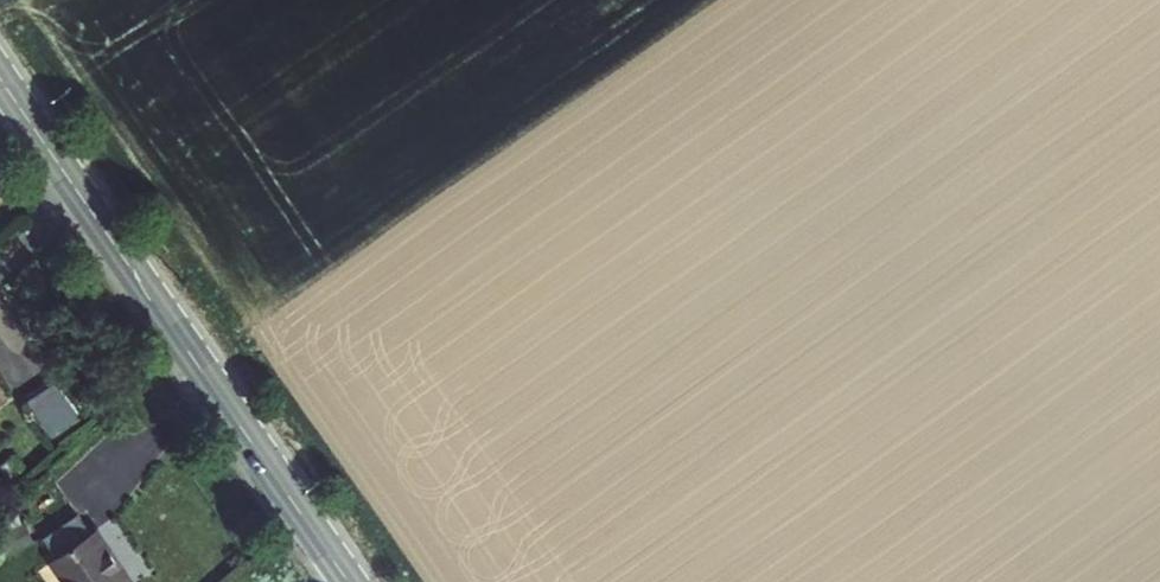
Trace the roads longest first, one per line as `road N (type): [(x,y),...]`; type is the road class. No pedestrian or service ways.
road 1 (secondary): [(348,581),(0,79)]

